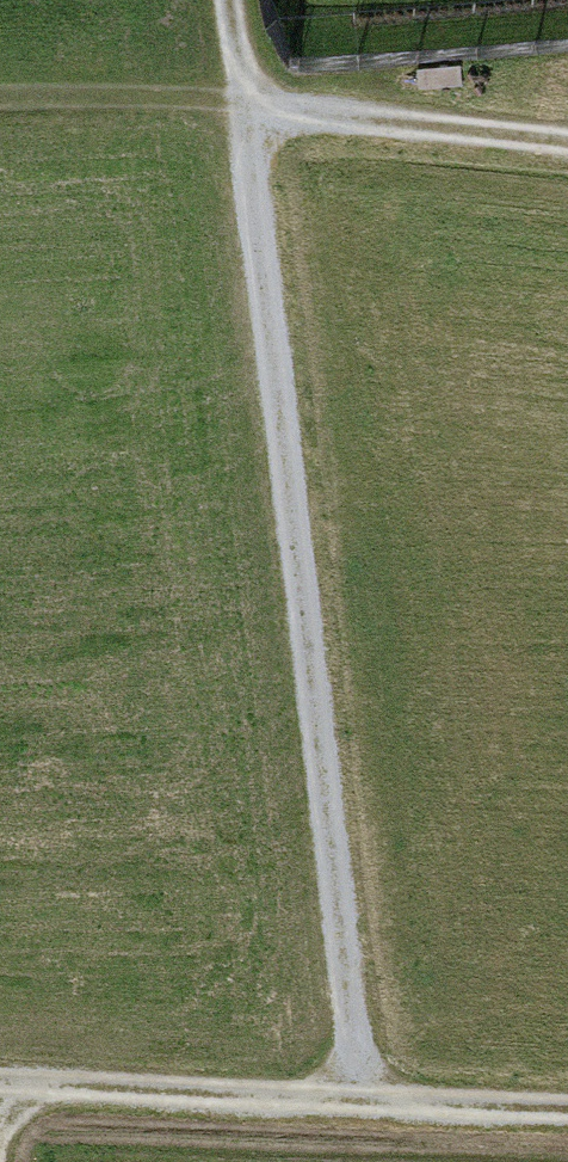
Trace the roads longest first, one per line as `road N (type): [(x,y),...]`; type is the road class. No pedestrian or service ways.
road 1 (track): [(233,0),(363,1095),(567,1105)]
road 2 (track): [(363,1095),(0,1082)]
road 3 (track): [(244,82),(312,117),(567,141)]

